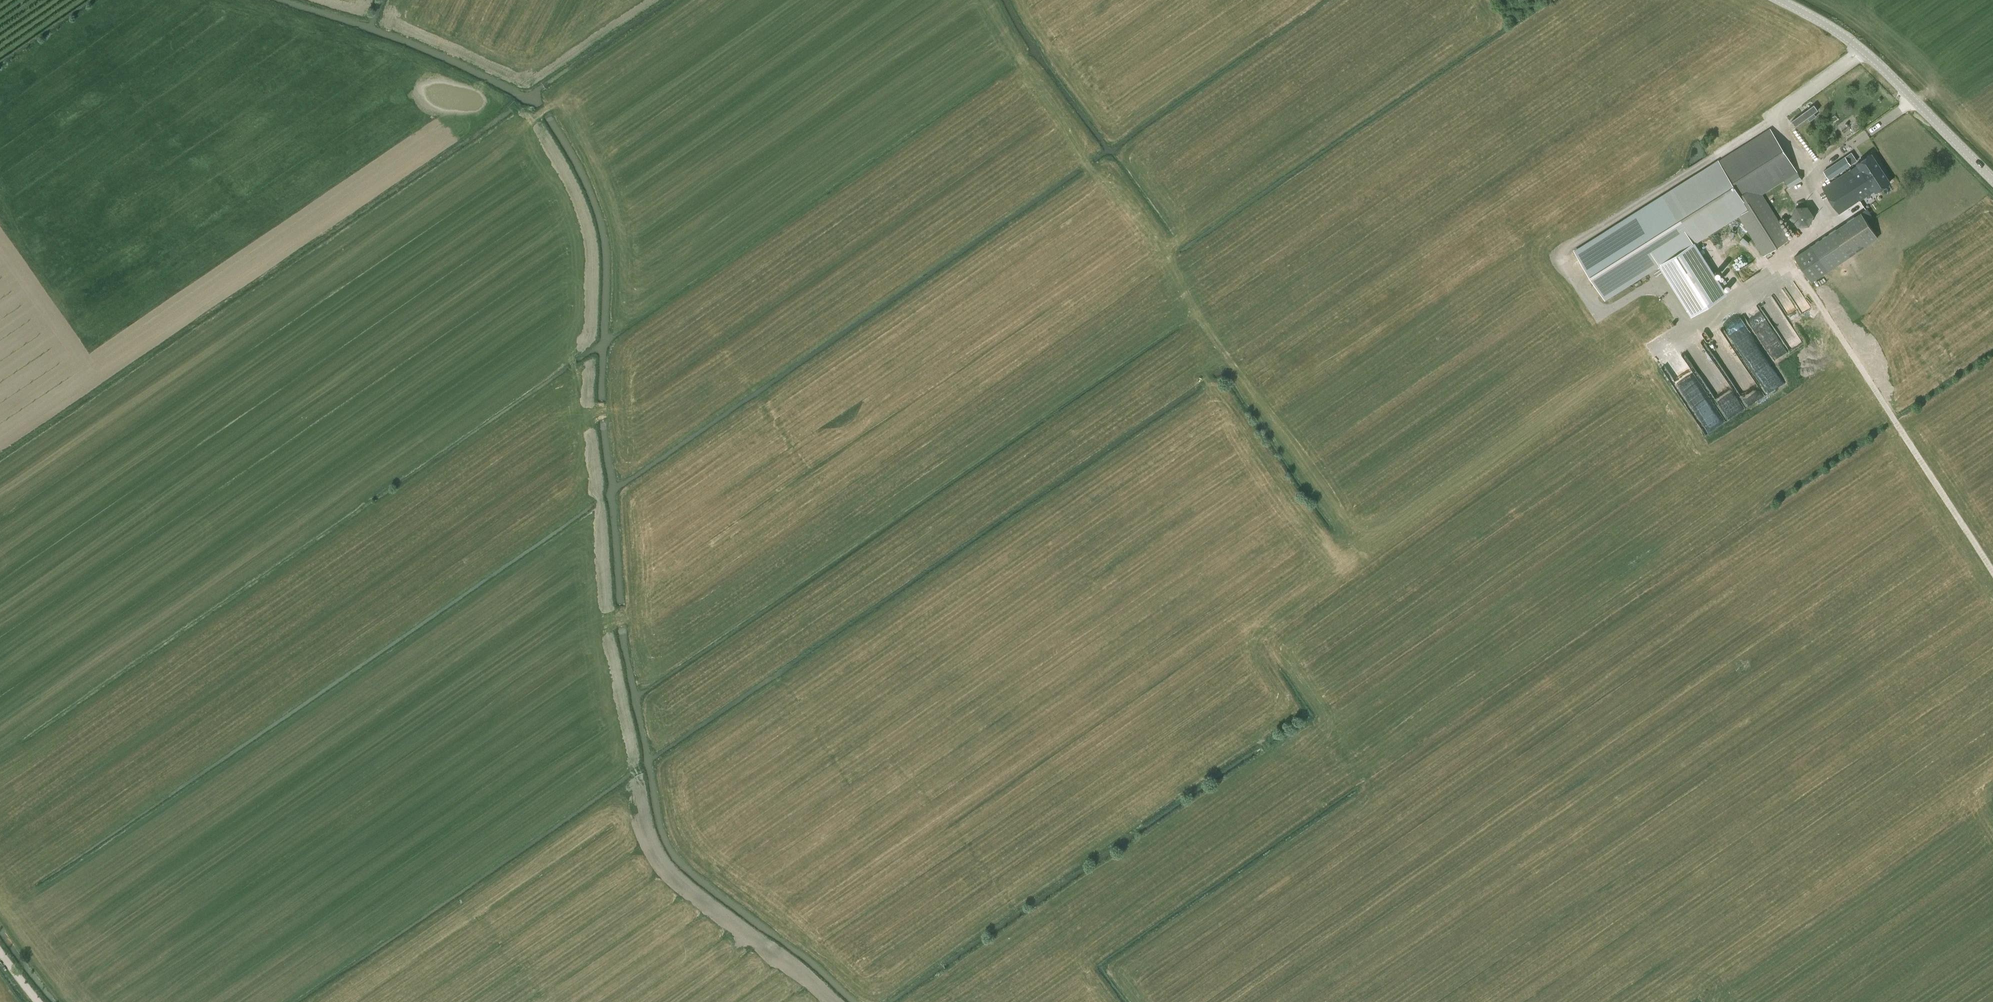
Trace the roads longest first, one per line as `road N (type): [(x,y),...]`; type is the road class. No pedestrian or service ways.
road 1 (track): [(1789,263),(1992,572)]
road 2 (tertiary): [(1992,180),(1864,51),(1780,0)]

